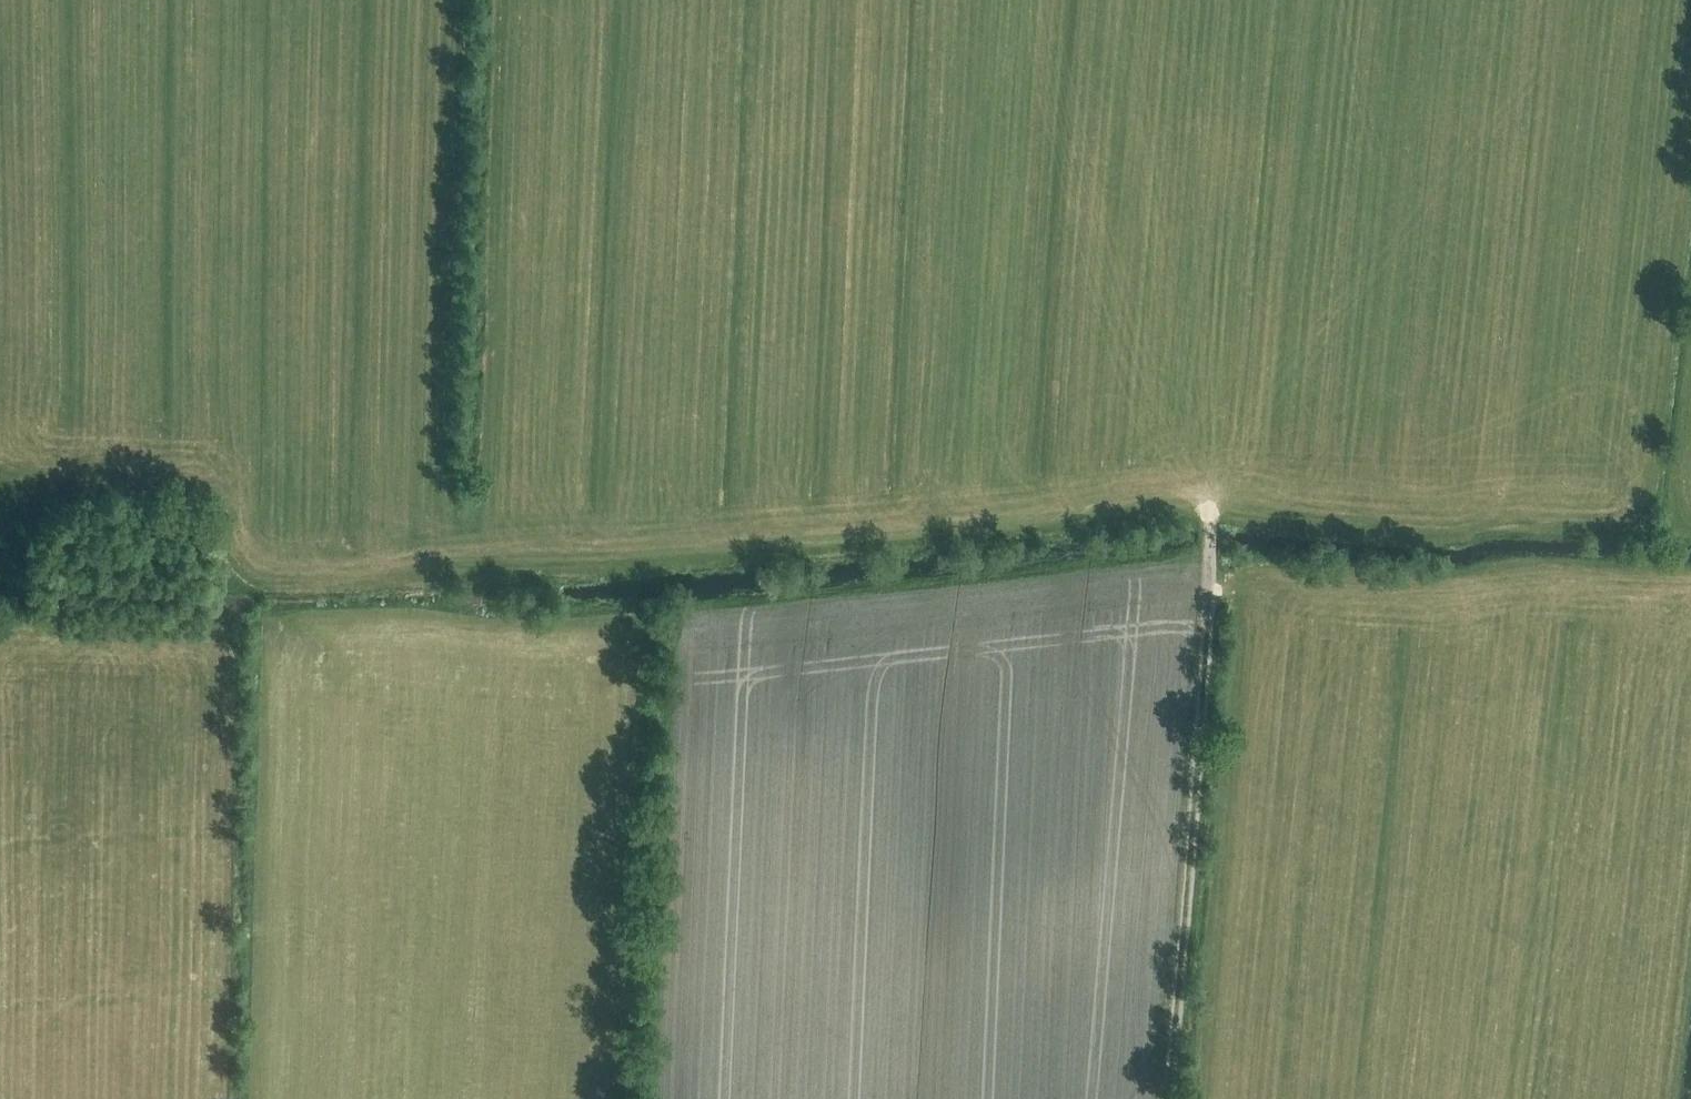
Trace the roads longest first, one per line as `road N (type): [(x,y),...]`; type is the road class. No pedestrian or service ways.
road 1 (track): [(1167,1098),(1210,501)]

